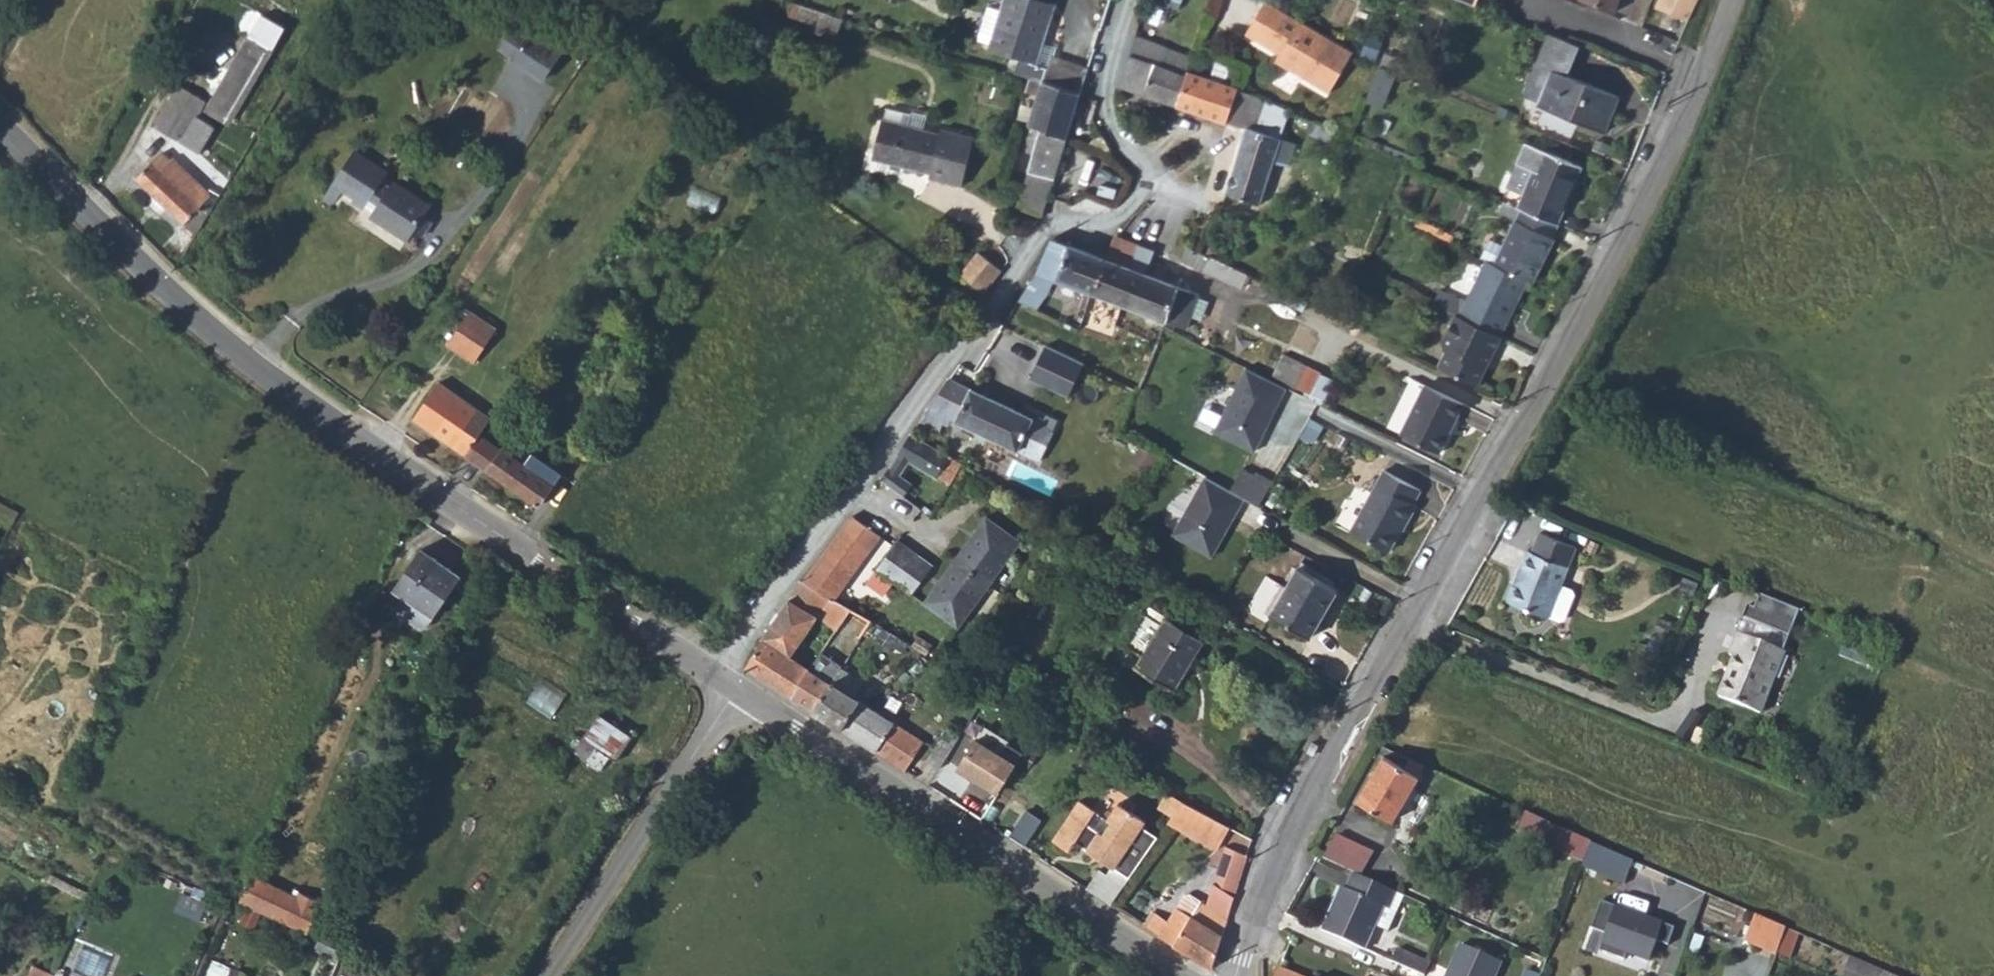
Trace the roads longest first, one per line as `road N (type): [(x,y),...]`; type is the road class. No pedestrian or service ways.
road 1 (residential): [(1237,975),(1257,907),(1592,301),(1696,92),(1732,0)]
road 2 (tertiary): [(720,678),(250,366),(0,130)]
road 3 (residential): [(720,678),(1040,238),(1122,221),(1144,197),(1146,165),(1114,136),(1107,105),(1131,0)]
road 4 (tertiary): [(1182,975),(737,688)]
road 5 (residential): [(551,975),(737,688)]

